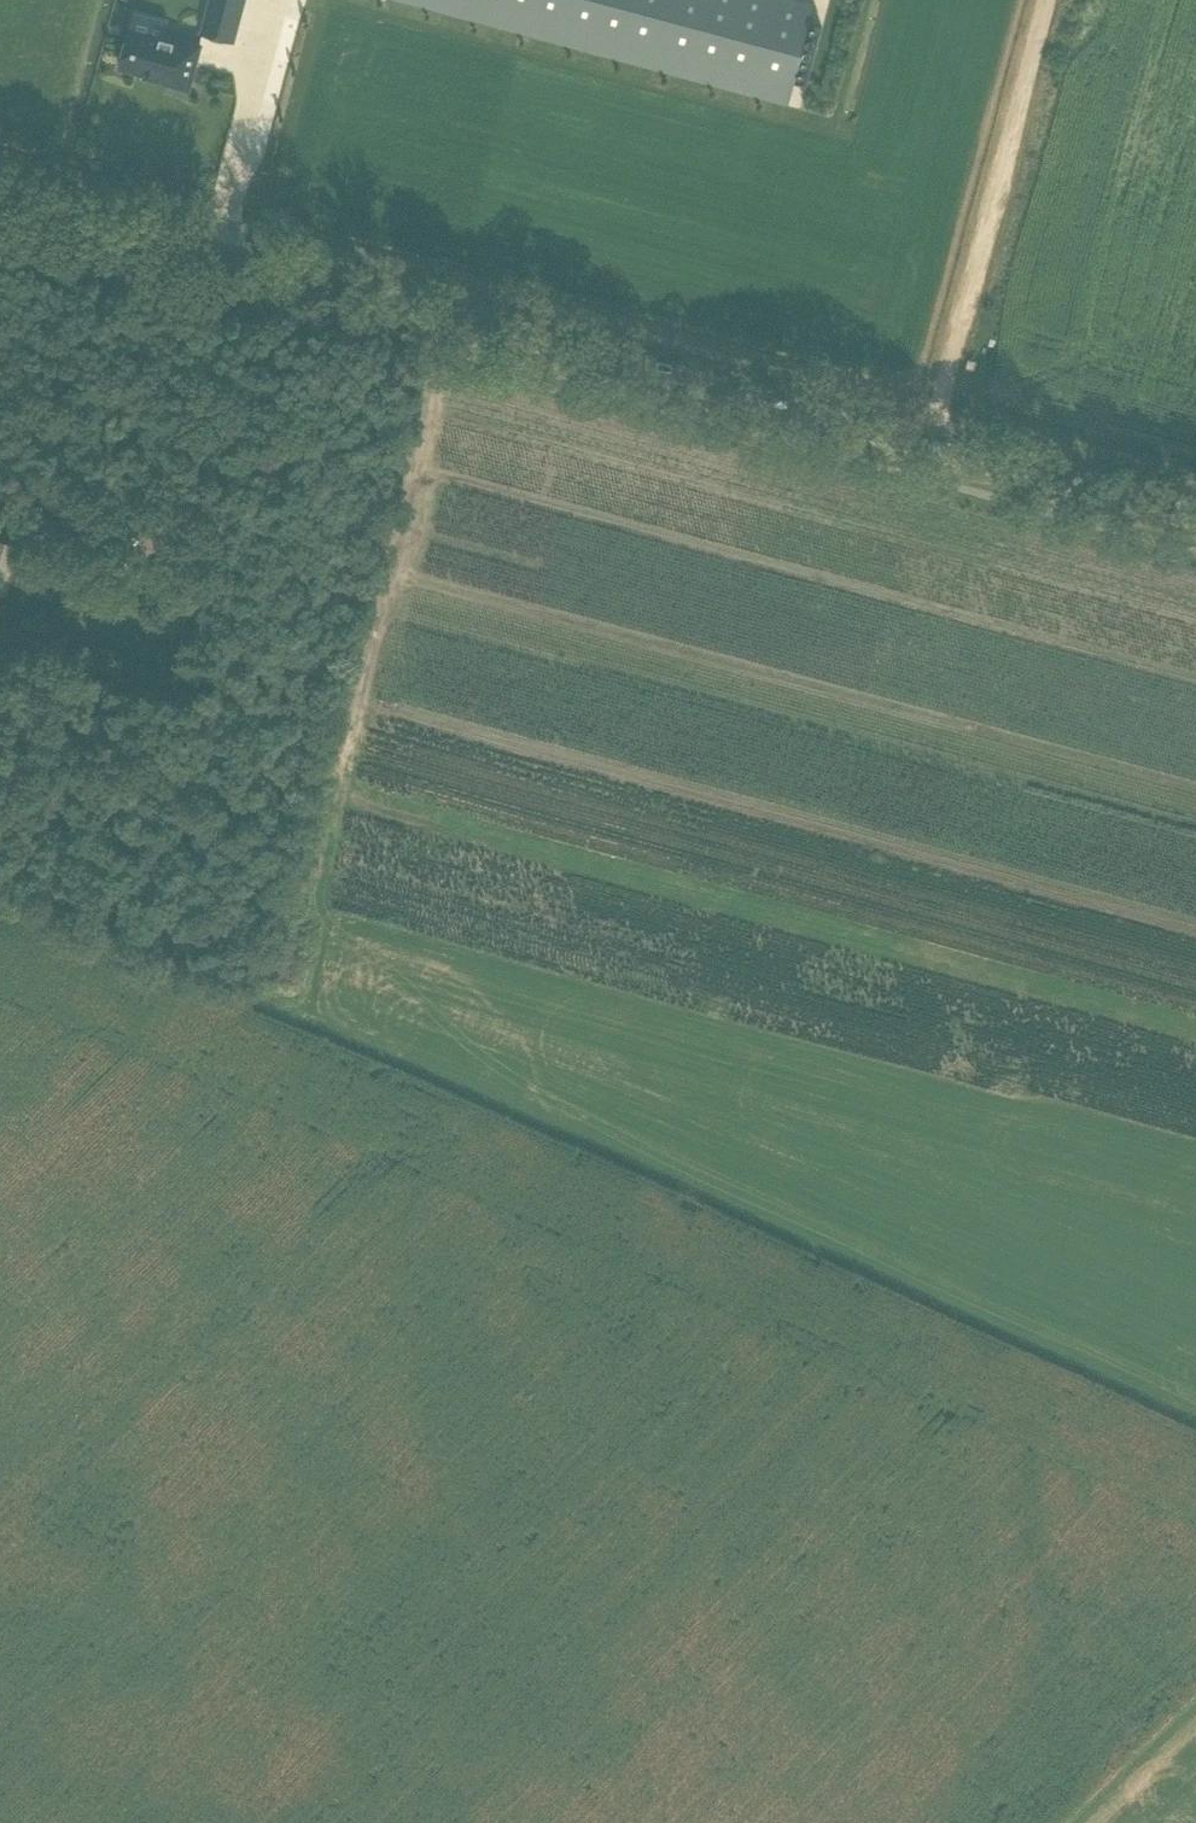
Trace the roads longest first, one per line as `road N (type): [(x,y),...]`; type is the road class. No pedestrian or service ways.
road 1 (tertiary): [(929,445),(0,199)]
road 2 (unclassified): [(929,445),(1048,0)]
road 3 (tertiary): [(1195,517),(929,445)]

